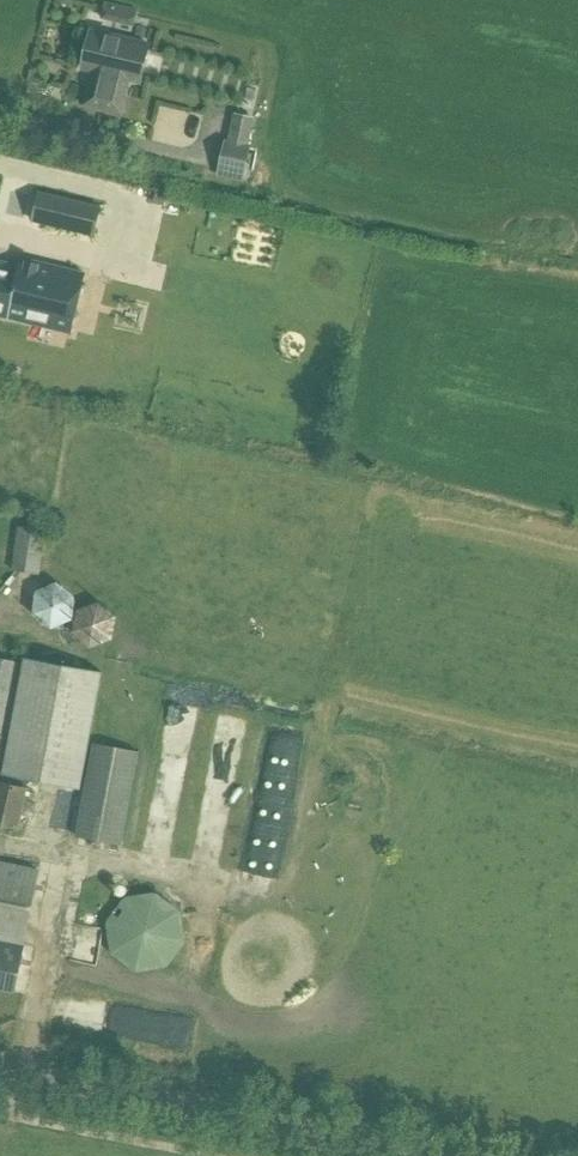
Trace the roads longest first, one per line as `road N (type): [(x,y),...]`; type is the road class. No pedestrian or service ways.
road 1 (residential): [(421,1155),(0,1069)]

